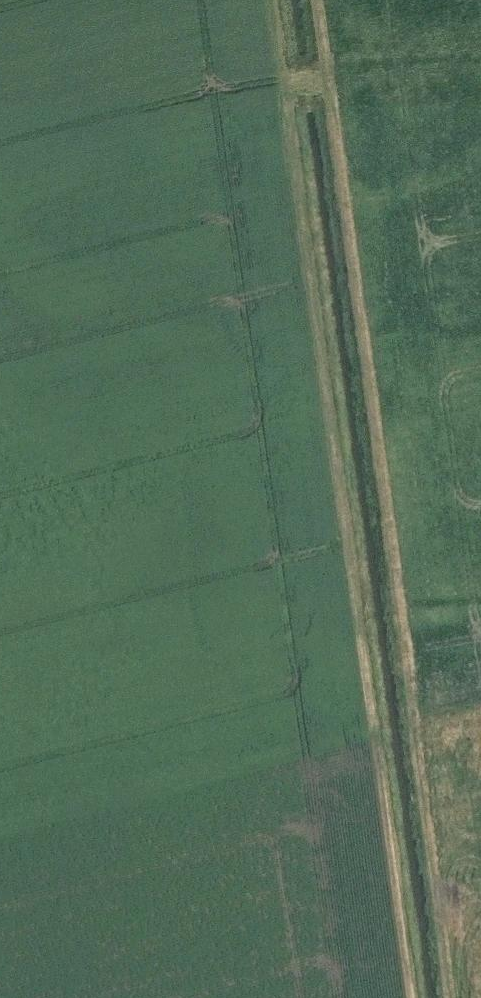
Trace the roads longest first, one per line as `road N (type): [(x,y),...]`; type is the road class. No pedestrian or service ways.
road 1 (track): [(323,0),(352,263),(459,997)]
road 2 (track): [(282,0),(418,997)]

